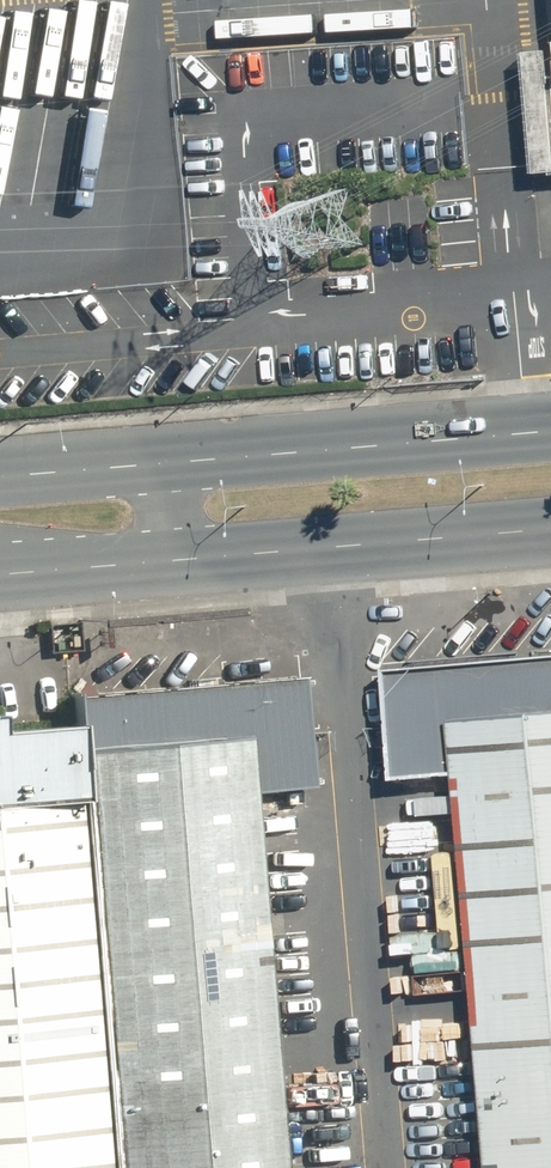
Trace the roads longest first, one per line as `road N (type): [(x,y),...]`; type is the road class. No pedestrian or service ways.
road 1 (primary): [(163,465),(550,432)]
road 2 (primary): [(550,528),(174,559)]
road 3 (primary): [(174,559),(0,573)]
road 4 (primary): [(0,478),(163,465)]

